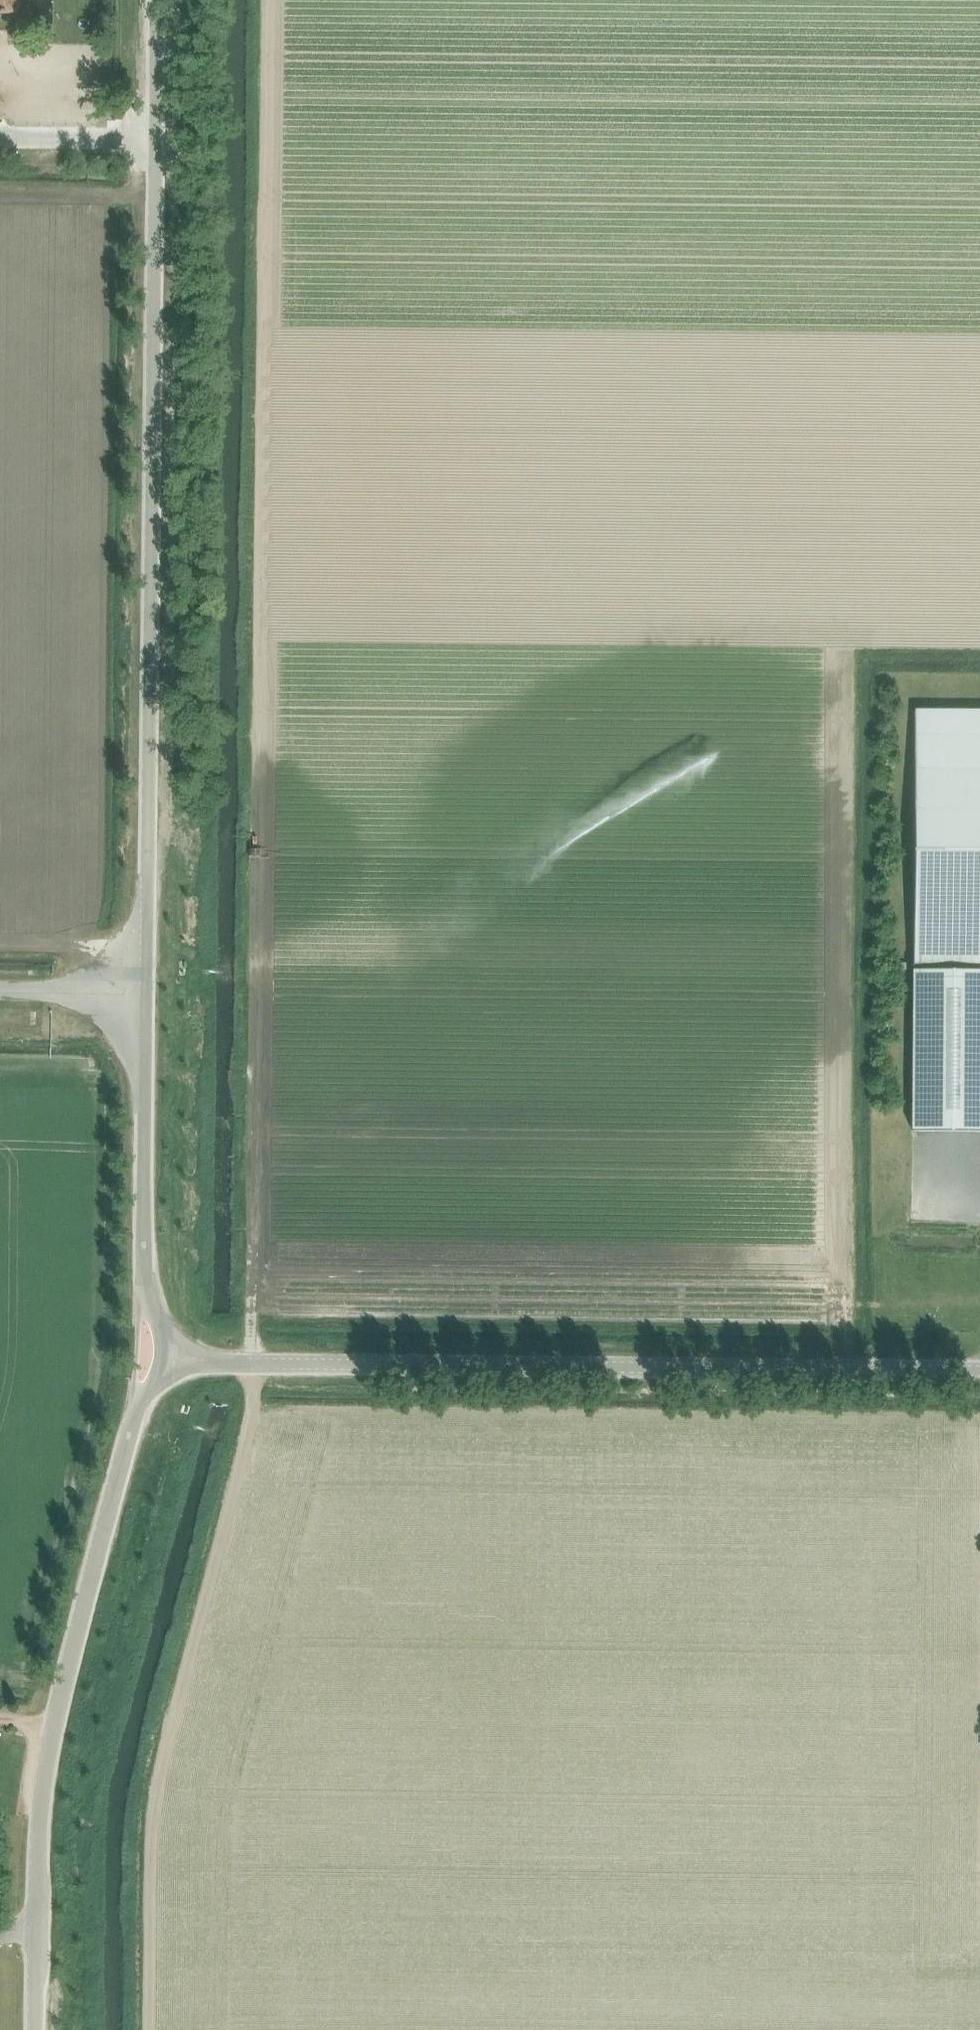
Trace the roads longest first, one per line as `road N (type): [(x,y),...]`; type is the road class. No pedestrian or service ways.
road 1 (unclassified): [(166,1359),(144,1266),(156,0)]
road 2 (unclassified): [(979,1371),(166,1359)]
road 3 (unclassified): [(35,2029),(38,1829),(50,1747),(133,1420),(166,1359)]

